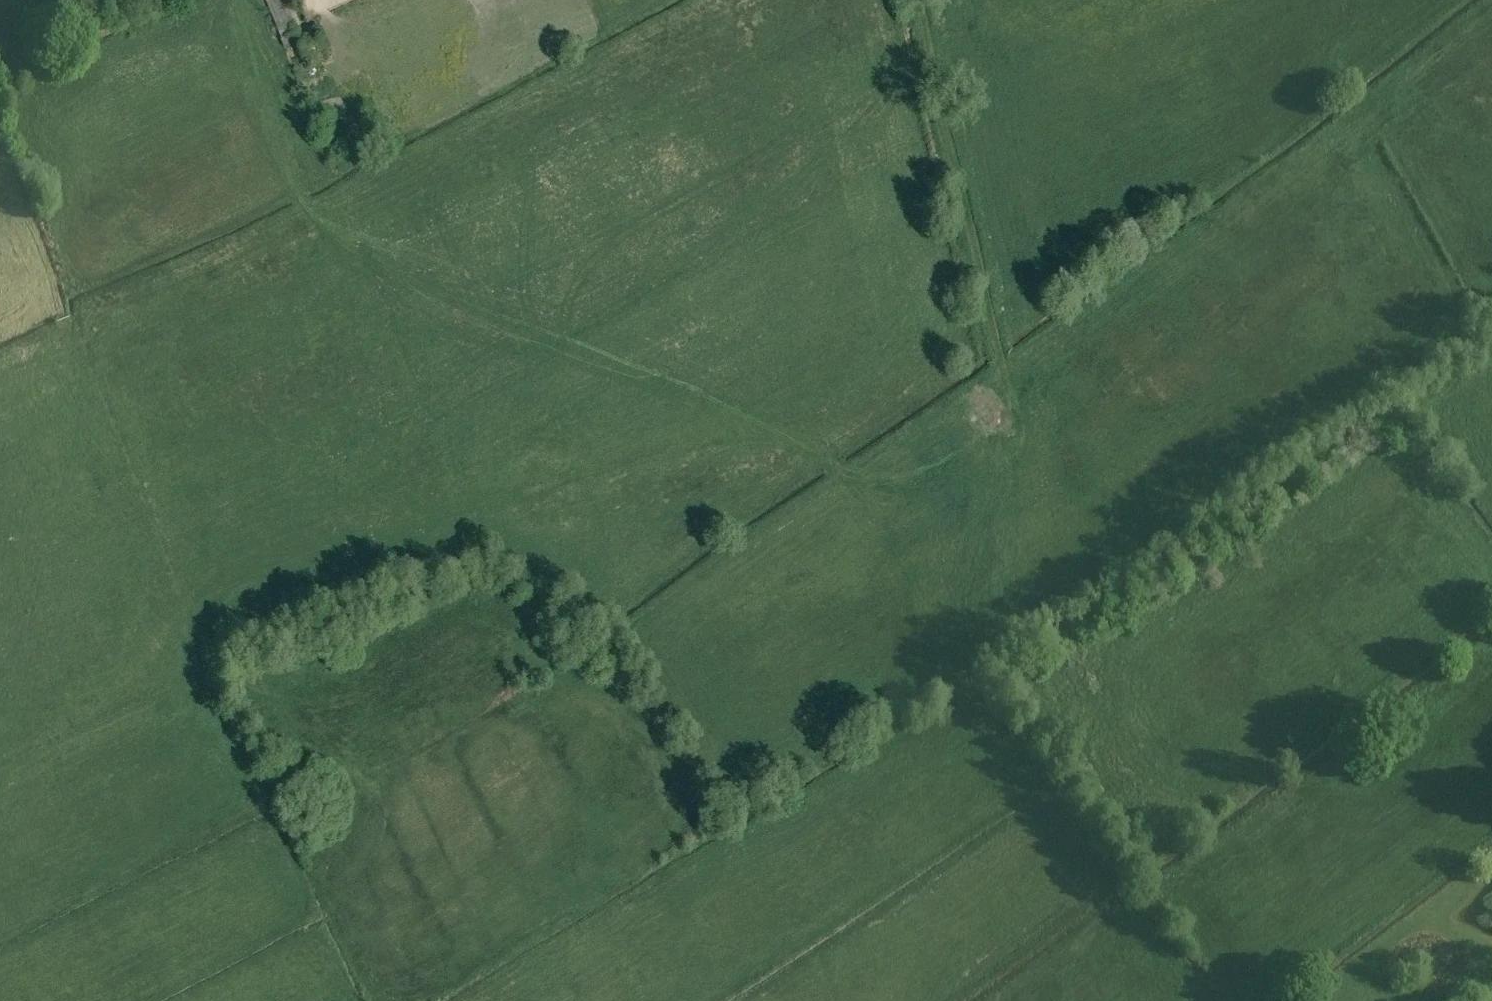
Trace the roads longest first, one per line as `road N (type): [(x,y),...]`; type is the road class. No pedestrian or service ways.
road 1 (track): [(918,0),(1001,366)]
road 2 (track): [(131,0),(0,63)]

